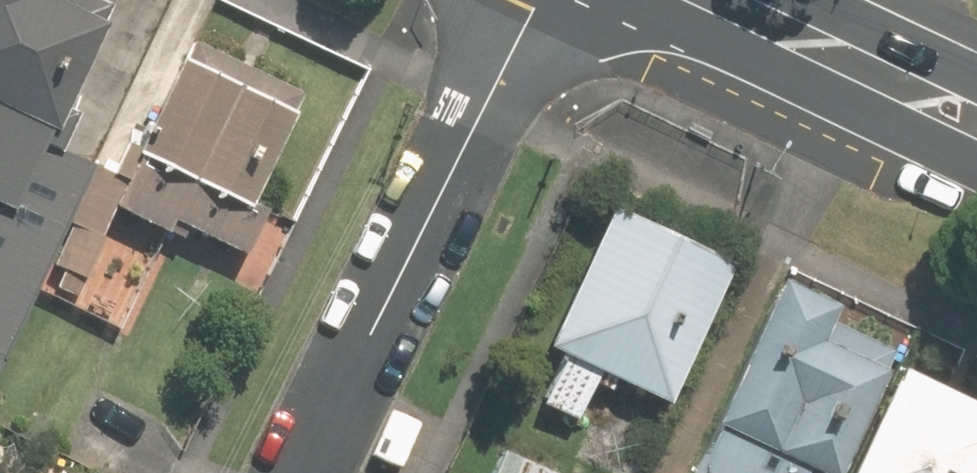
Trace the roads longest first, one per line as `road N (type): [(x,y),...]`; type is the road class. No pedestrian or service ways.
road 1 (residential): [(528,0),(297,472)]
road 2 (secondary): [(976,117),(732,0)]

